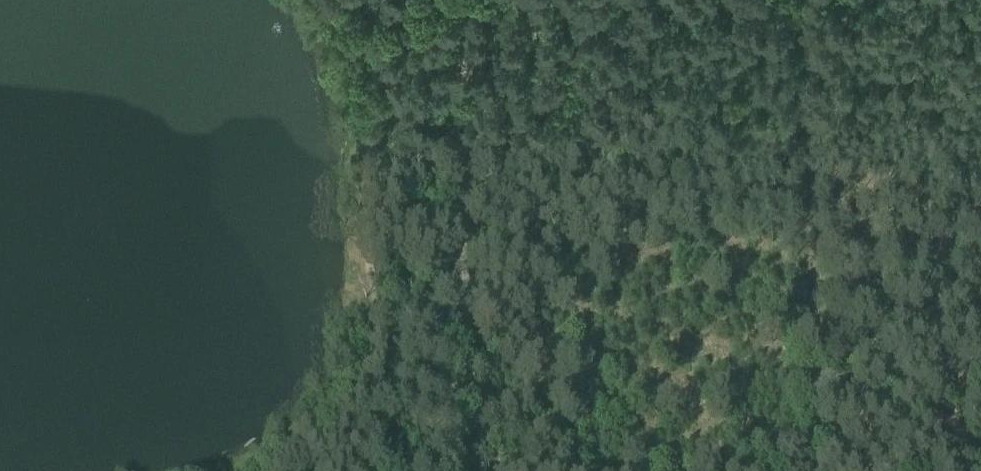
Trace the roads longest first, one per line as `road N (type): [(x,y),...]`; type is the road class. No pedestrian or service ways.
road 1 (track): [(459,0),(474,470)]
road 2 (track): [(818,470),(814,0)]

